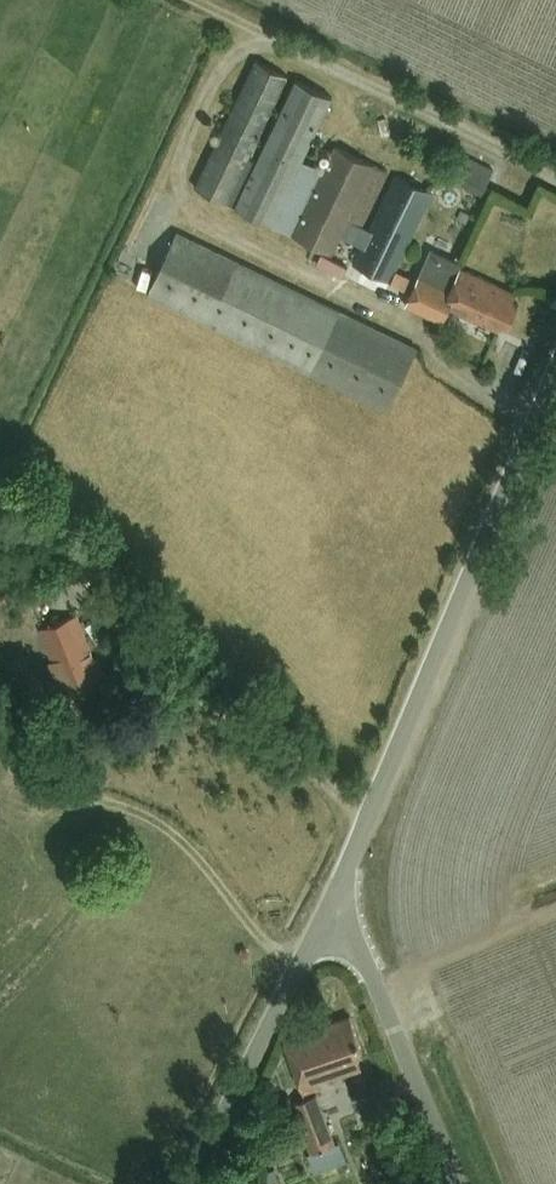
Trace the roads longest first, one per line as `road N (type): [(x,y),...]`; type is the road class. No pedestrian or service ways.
road 1 (unclassified): [(335,899),(555,377)]
road 2 (track): [(555,175),(186,0)]
road 3 (unclassified): [(185,1183),(335,899)]
road 4 (unclassified): [(452,1183),(335,899)]

